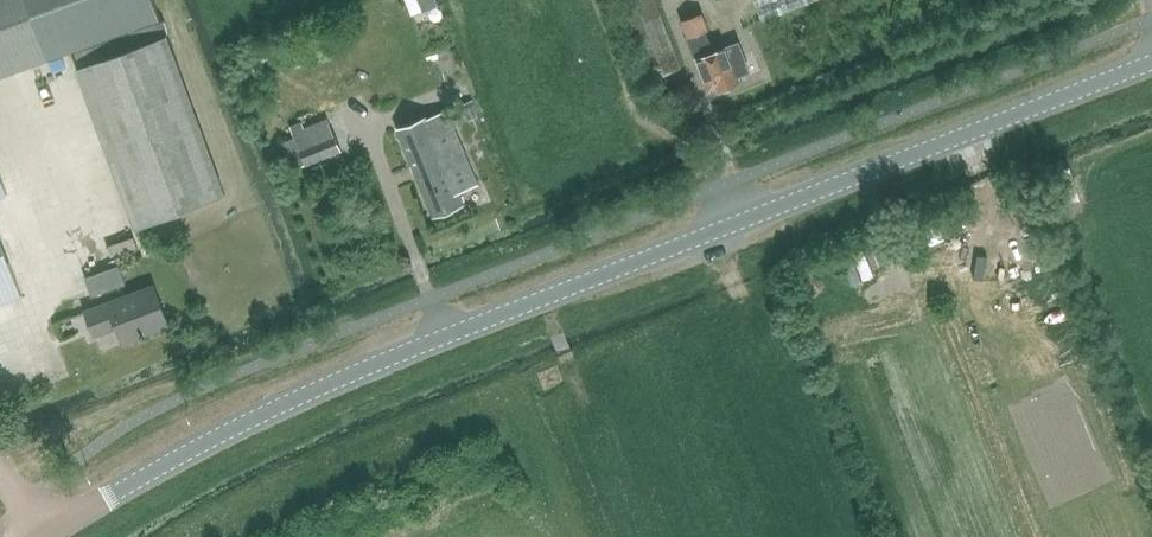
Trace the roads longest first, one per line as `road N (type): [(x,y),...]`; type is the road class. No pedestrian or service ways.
road 1 (unclassified): [(46,535),(166,463),(351,374),(1151,62)]

